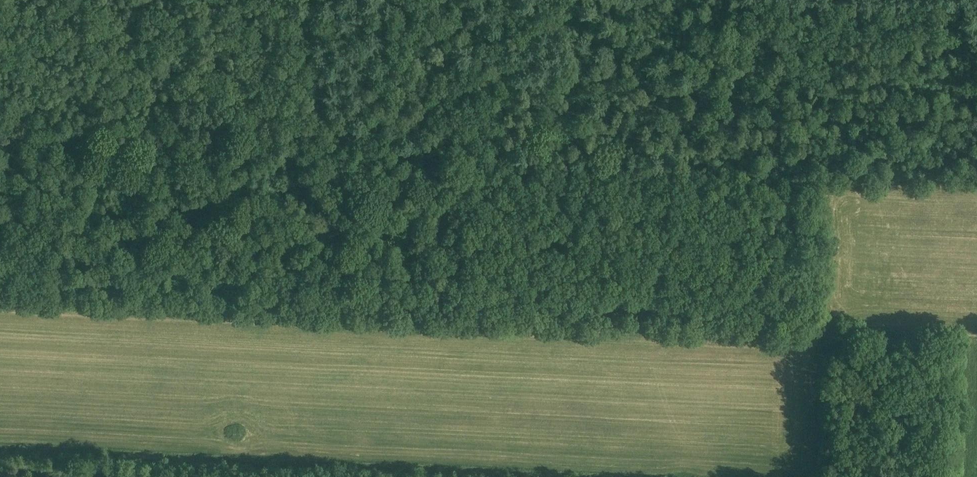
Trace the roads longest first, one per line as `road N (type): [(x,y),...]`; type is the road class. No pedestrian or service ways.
road 1 (track): [(976,335),(0,287)]

